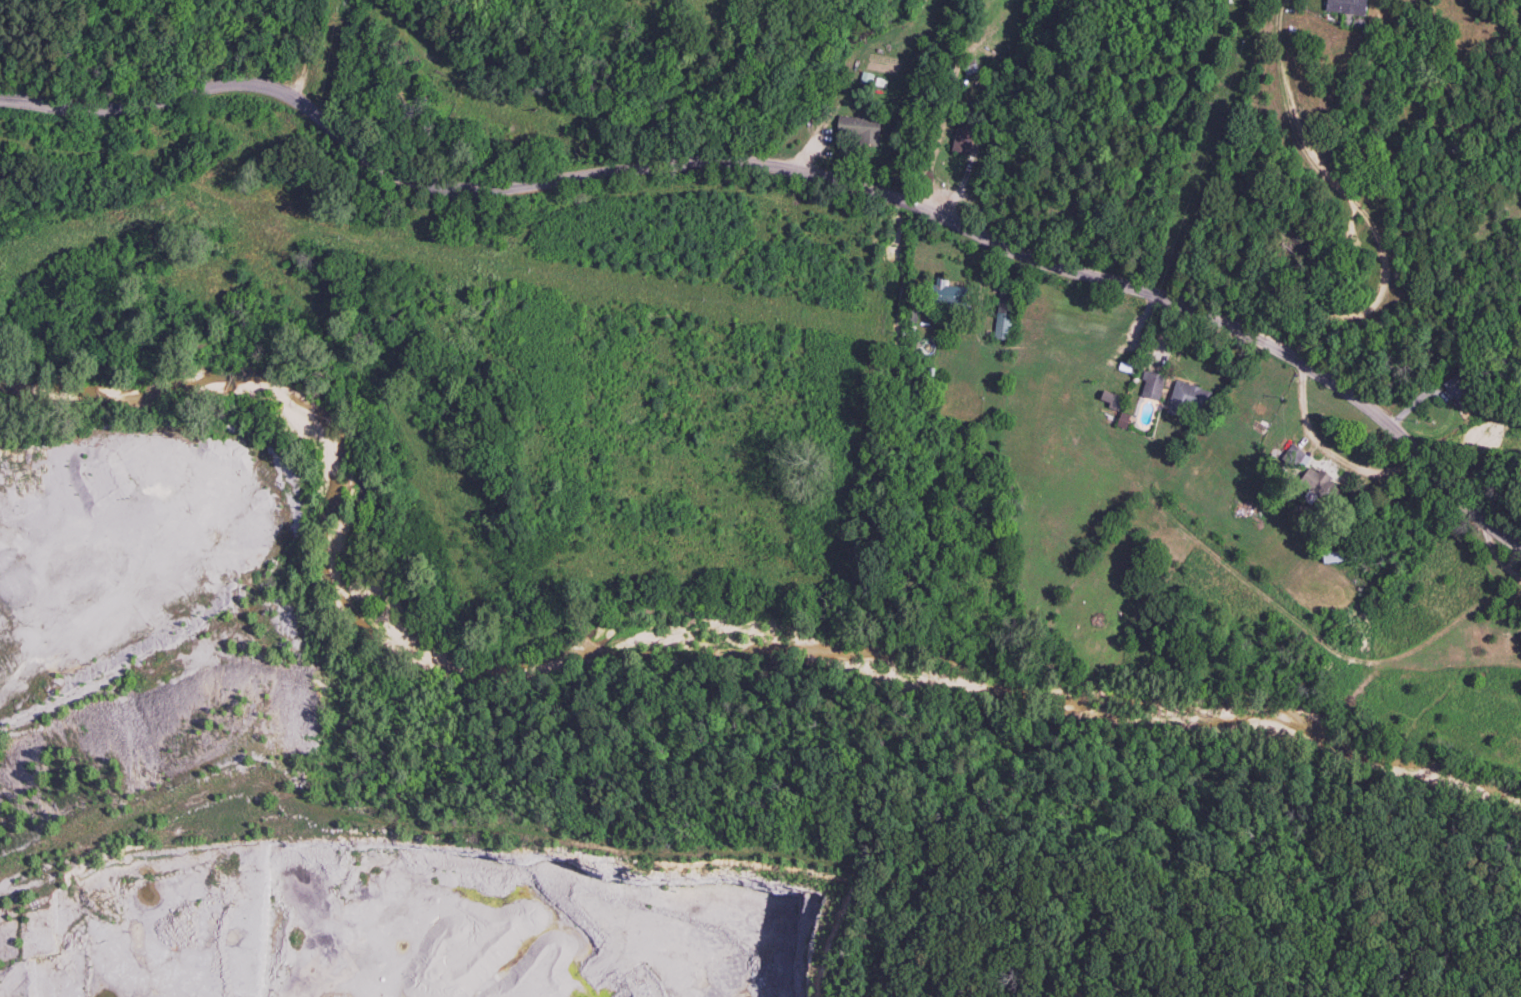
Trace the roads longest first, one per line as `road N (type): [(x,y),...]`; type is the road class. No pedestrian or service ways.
road 1 (residential): [(0,100),(92,109),(145,106),(236,83),(271,88),(306,107),(367,161),(447,191),(705,161),(772,164),(885,194),(1024,255),(1226,322),(1302,363),(1378,415),(1497,531),(1520,543)]

